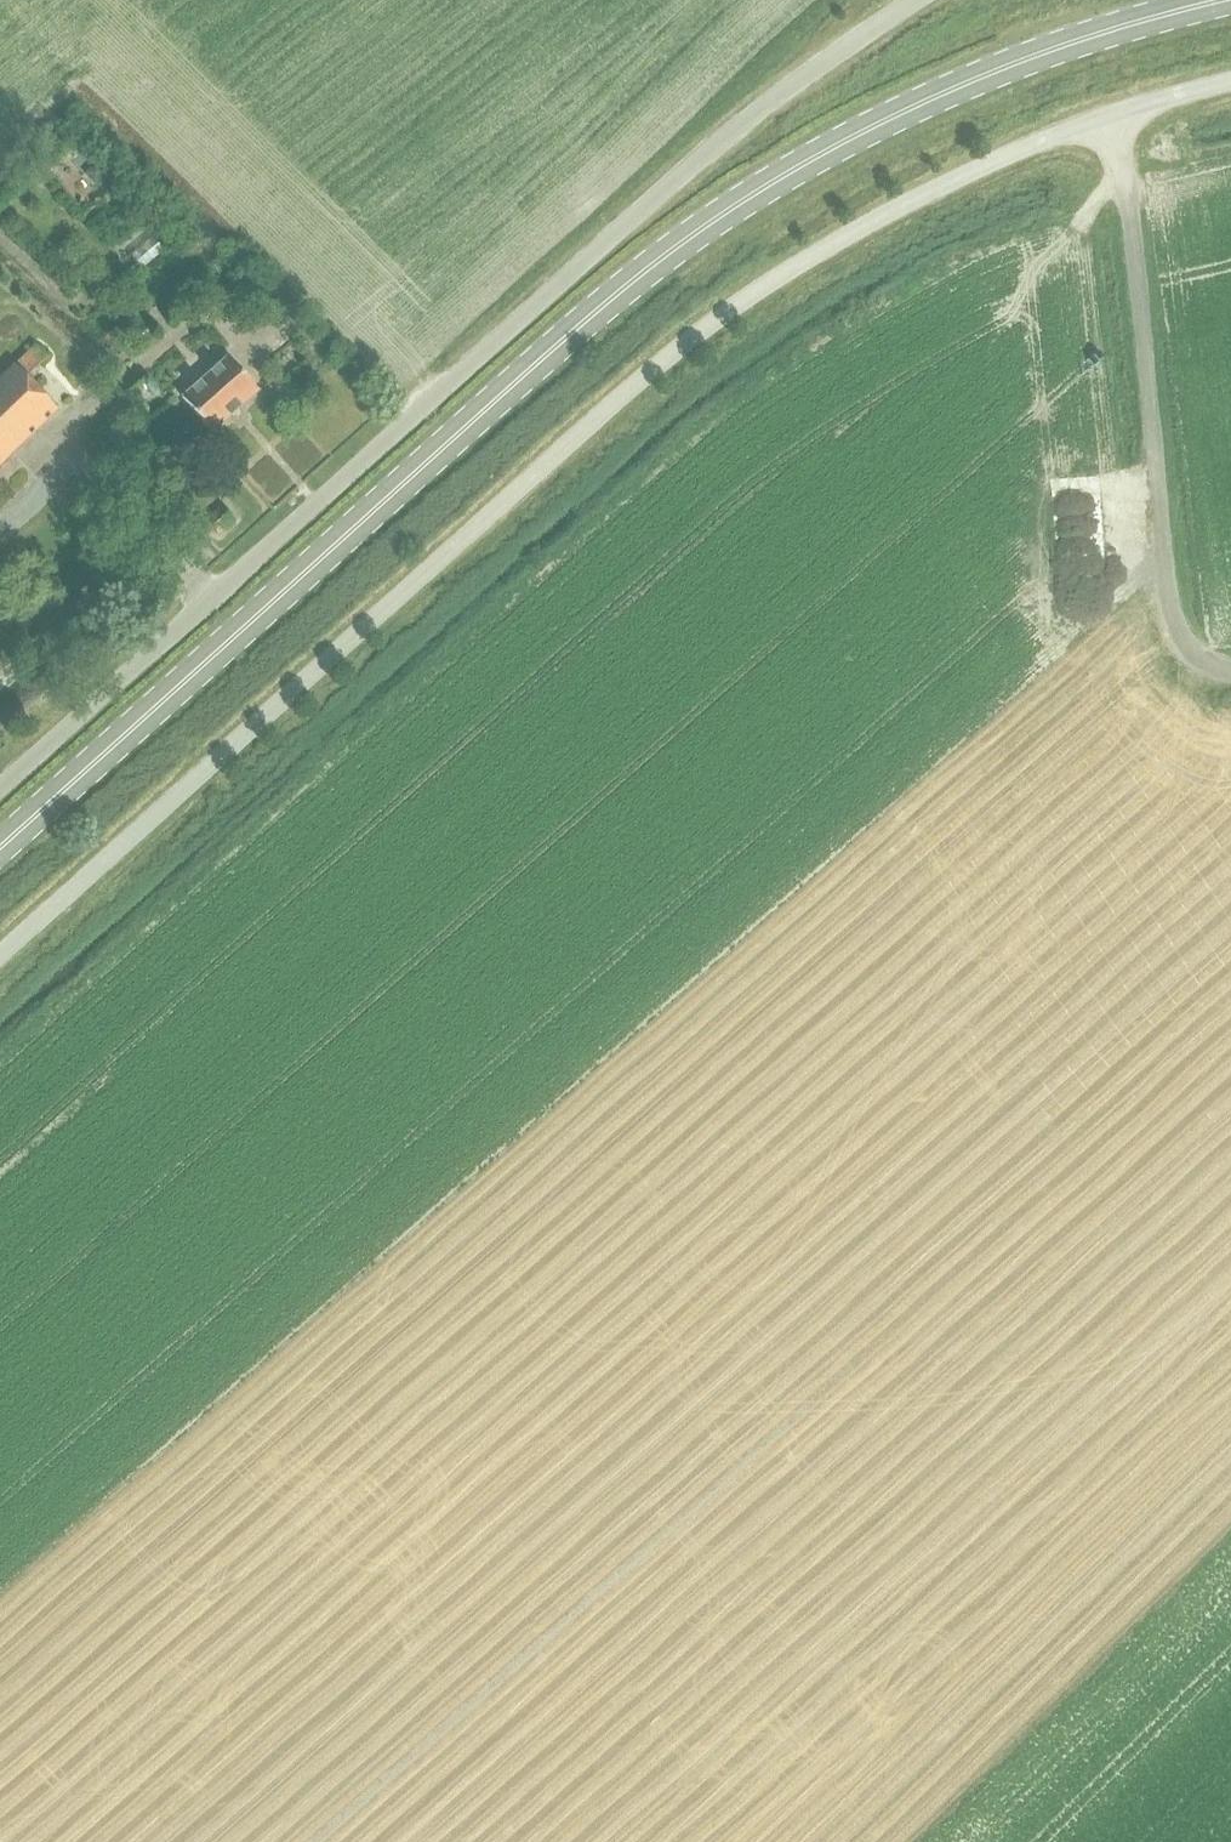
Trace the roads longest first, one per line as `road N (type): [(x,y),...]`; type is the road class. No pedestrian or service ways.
road 1 (secondary): [(0,852),(553,356),(669,257),(771,187),(906,113),(1069,50),(1230,5)]
road 2 (unclassified): [(0,955),(687,344),(881,217),(1111,115)]
road 3 (unclassified): [(0,788),(521,319),(747,126),(921,0)]
road 4 (unclassified): [(1230,671),(1189,643),(1169,588),(1129,196),(1111,115)]
road 5 (unclassified): [(1111,115),(1230,82)]

